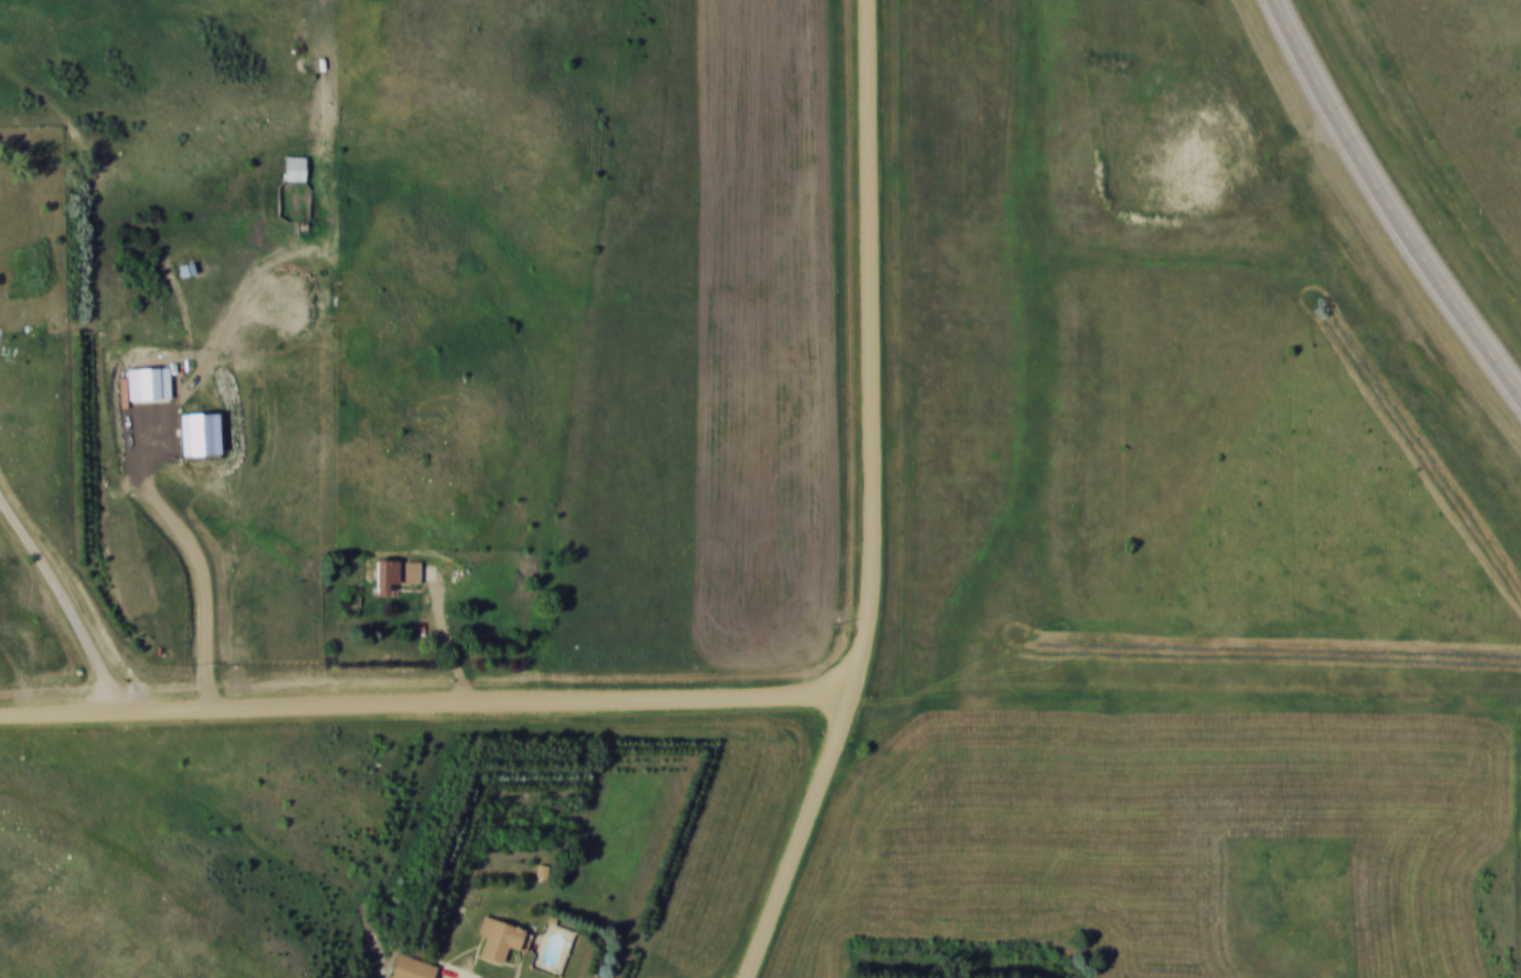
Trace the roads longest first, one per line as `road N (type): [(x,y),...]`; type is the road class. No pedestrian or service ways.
road 1 (tertiary): [(0,714),(851,696)]
road 2 (residential): [(851,696),(870,624),(867,0)]
road 3 (primary): [(1275,0),(1396,219),(1520,396)]
road 4 (residential): [(851,696),(748,977)]

